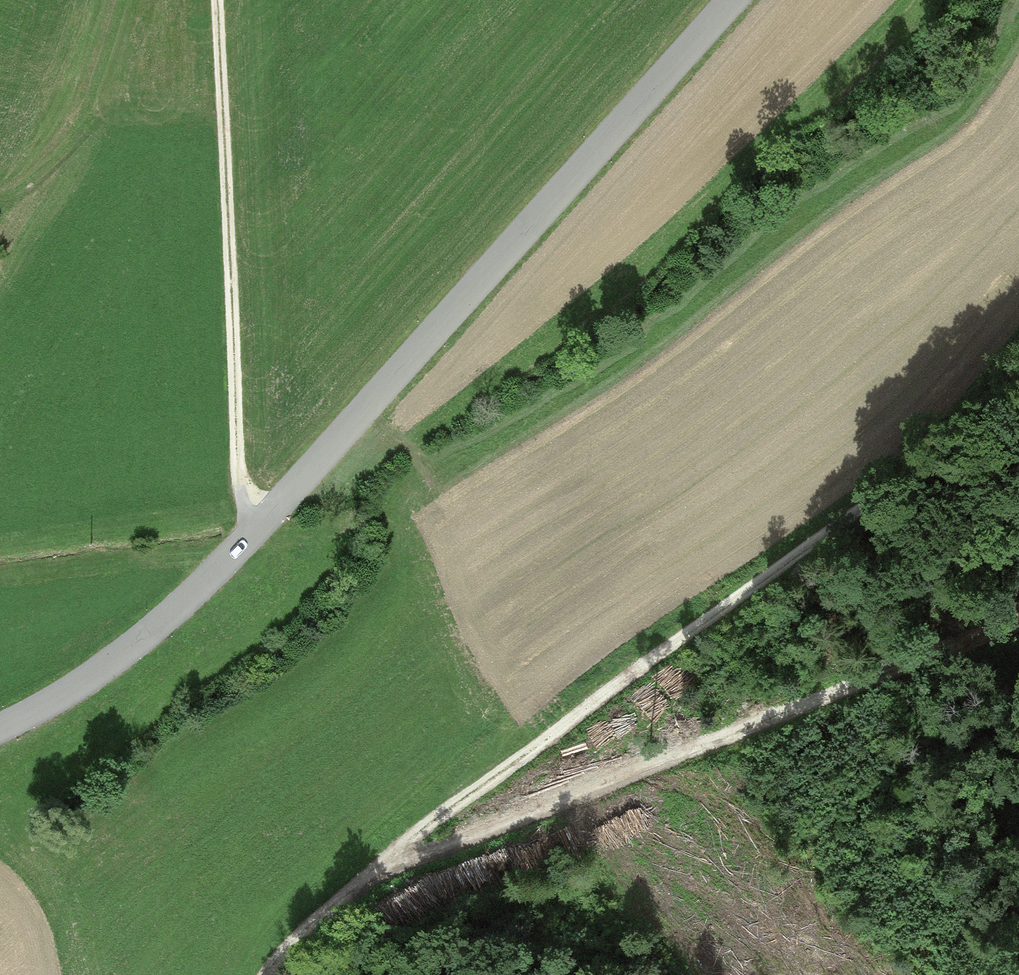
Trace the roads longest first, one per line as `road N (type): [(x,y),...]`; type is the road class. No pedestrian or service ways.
road 1 (tertiary): [(0,729),(126,652),(249,537),(734,0)]
road 2 (track): [(1018,618),(521,820),(382,866),(297,928),(263,974)]
road 3 (track): [(1018,363),(914,471),(382,866)]
road 4 (track): [(214,0),(236,503),(249,537)]

